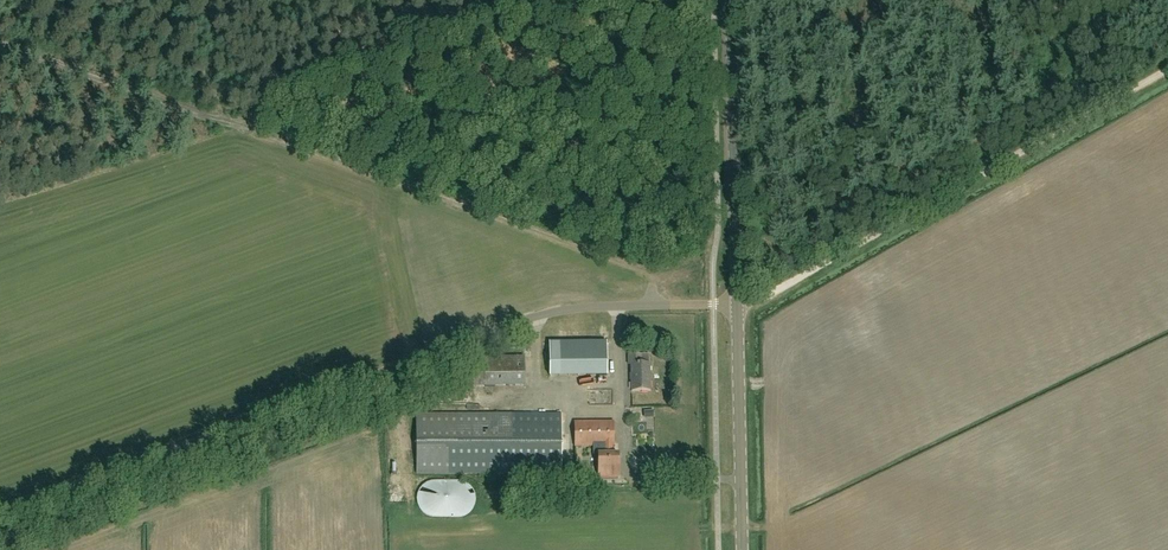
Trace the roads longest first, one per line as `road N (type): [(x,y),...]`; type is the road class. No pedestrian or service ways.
road 1 (unclassified): [(0,513),(558,311),(737,305)]
road 2 (track): [(0,44),(643,269),(656,305)]
road 3 (track): [(1167,72),(737,305)]
road 4 (tertiary): [(737,305),(730,0)]
road 5 (tertiary): [(742,549),(737,305)]

